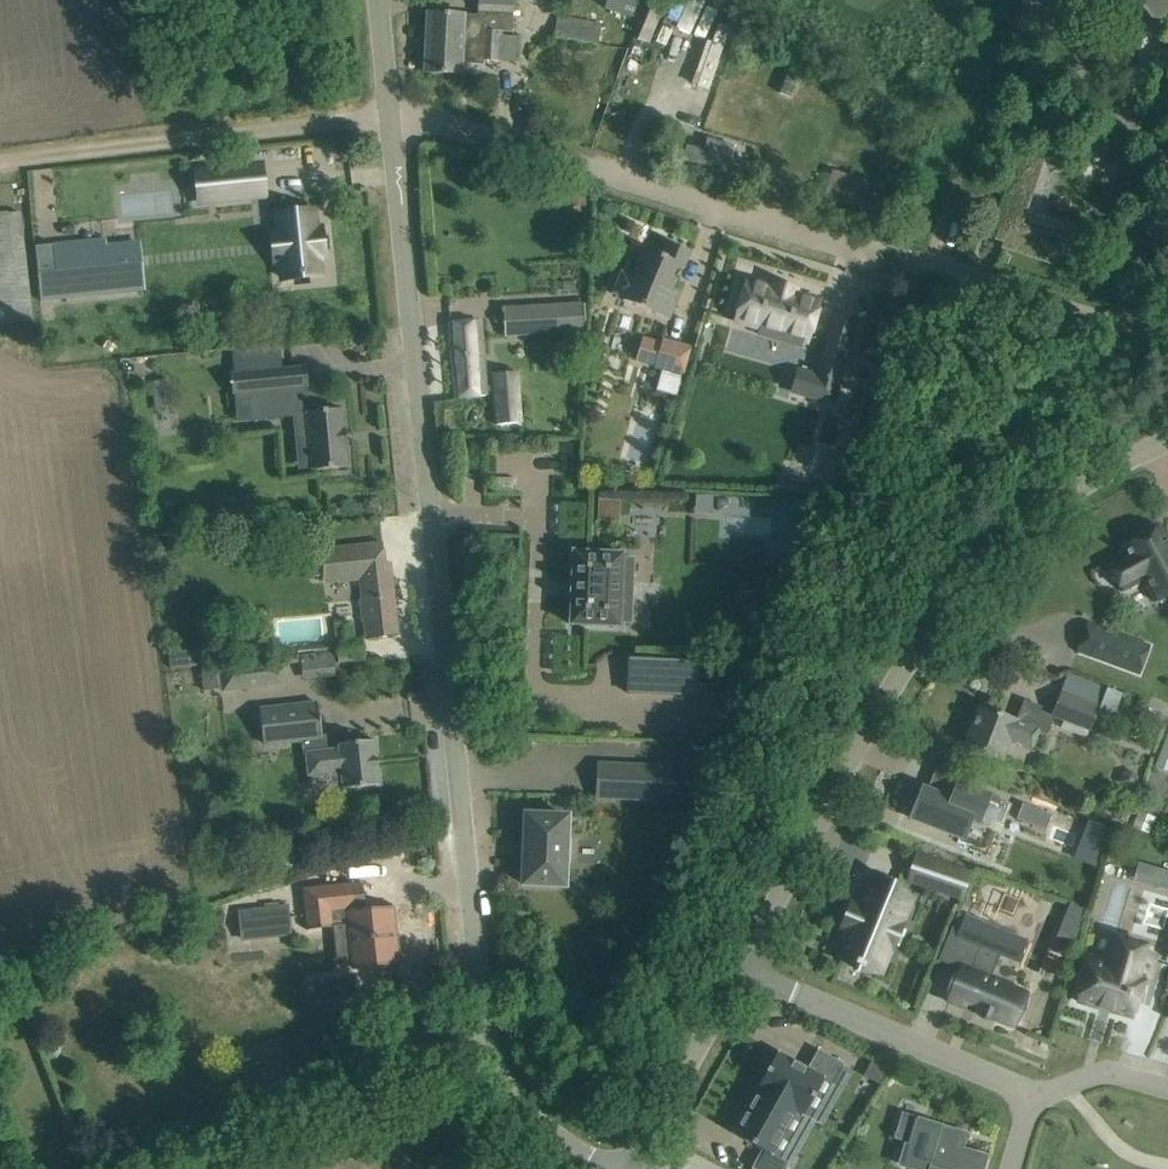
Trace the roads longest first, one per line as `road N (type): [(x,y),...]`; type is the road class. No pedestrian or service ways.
road 1 (unclassified): [(614,1168),(532,1120),(502,1081),(485,1033),(390,123)]
road 2 (unclassified): [(389,114),(543,151),(1167,334)]
road 3 (unclassified): [(739,968),(922,644),(1028,519),(1167,440)]
road 4 (unclassified): [(390,123),(0,158)]
road 5 (residential): [(739,968),(1034,1096)]
road 6 (unclassified): [(630,1168),(739,968)]
road 7 (residential): [(1034,1096),(1101,1074),(1167,1089)]

